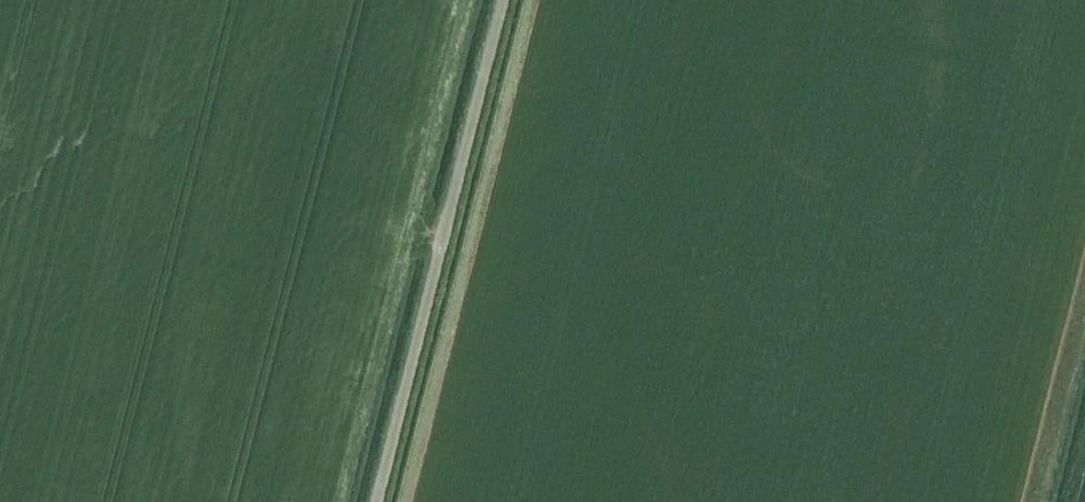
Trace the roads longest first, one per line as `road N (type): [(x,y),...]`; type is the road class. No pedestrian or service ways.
road 1 (unclassified): [(376,501),(503,0)]

